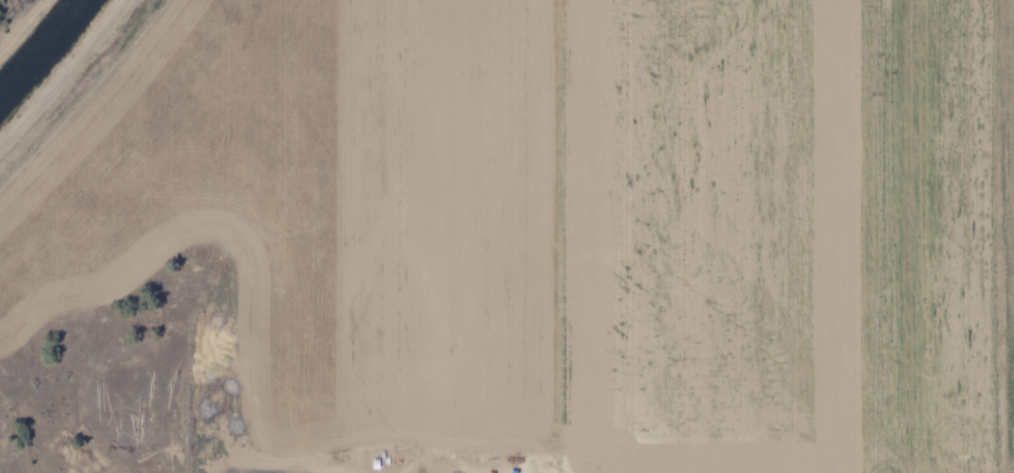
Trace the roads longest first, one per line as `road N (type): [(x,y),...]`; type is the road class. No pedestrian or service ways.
road 1 (track): [(0,148),(75,71),(122,0)]

